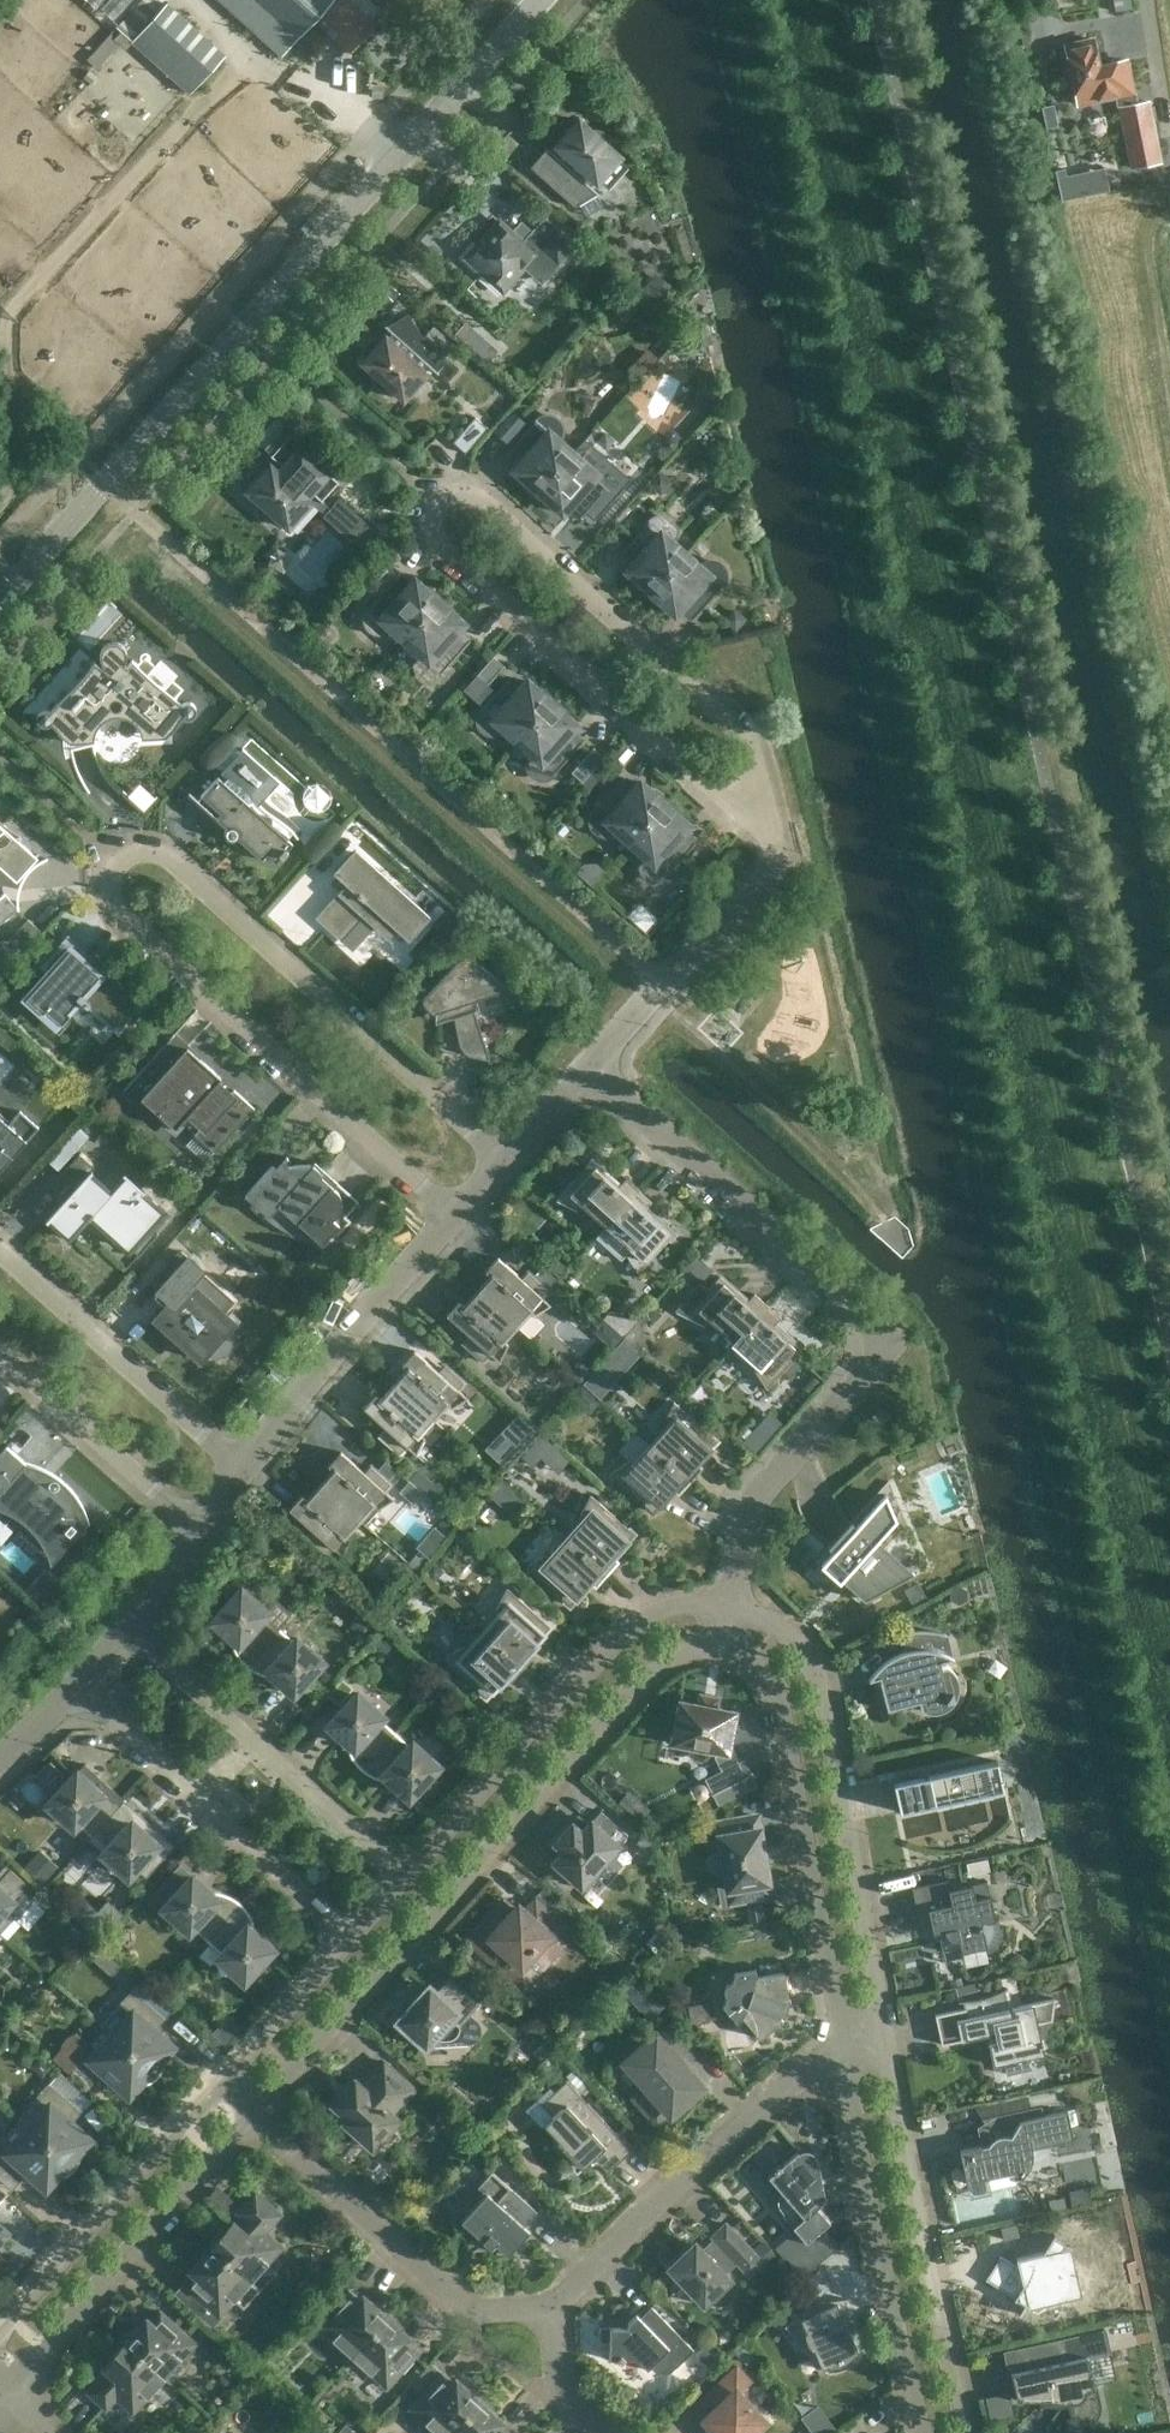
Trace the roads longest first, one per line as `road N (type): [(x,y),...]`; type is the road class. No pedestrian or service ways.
road 1 (residential): [(507,1157),(171,864),(143,855),(117,872),(112,900),(120,914),(455,1216)]
road 2 (tertiary): [(0,602),(537,0)]
road 3 (residential): [(734,1608),(750,1521),(765,1488),(880,1358),(876,1324),(595,1065)]
road 4 (residential): [(251,2114),(654,1666),(683,1650),(726,1645)]
road 5 (residential): [(779,849),(756,745),(479,498),(442,504),(439,540)]
road 6 (track): [(251,58),(10,308),(3,340),(13,473),(0,504)]
road 7 (residential): [(887,2047),(817,1671),(780,1628),(734,1608)]
road 8 (residential): [(439,540),(779,849)]
road 9 (residential): [(734,1608),(689,1606),(638,1622),(406,1880)]
road 10 (residential): [(726,1645),(756,1662),(786,1707),(844,2054)]
road 11 (residential): [(548,2318),(686,2177),(814,2069),(844,2054)]
road 12 (residential): [(969,2432),(887,2047)]
road 13 (residential): [(844,2054),(925,2432)]
road 14 (residential): [(548,2318),(474,2315),(251,2114)]
road 15 (residential): [(406,1880),(128,1631)]
road 16 (residential): [(80,1686),(354,1938)]
road 17 (residential): [(14,2389),(44,2345),(251,2114)]
road 18 (residential): [(220,2086),(0,2334)]
road 19 (residential): [(242,1467),(455,1216)]
road 20 (residential): [(242,1467),(0,1249)]
road 21 (residential): [(595,1065),(779,849)]
road 22 (residential): [(0,1352),(200,1530)]
road 23 (residential): [(354,1938),(220,2086)]
road 24 (residential): [(608,2432),(559,2388),(548,2318)]
road 25 (residential): [(507,1157),(595,1065)]
road 26 (residential): [(128,1631),(200,1530)]

